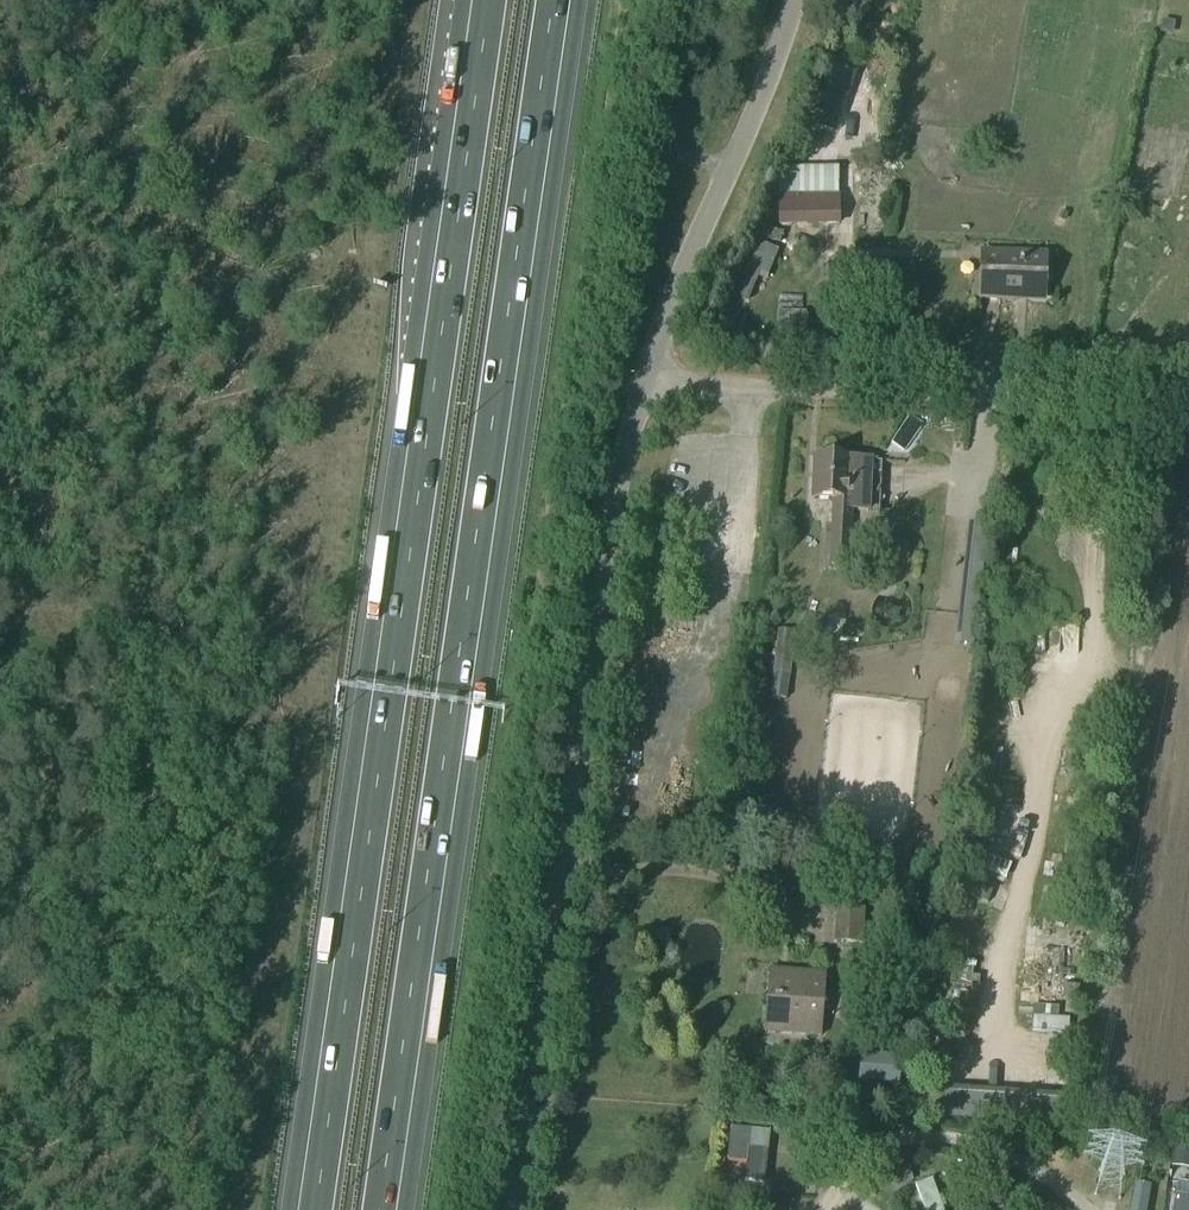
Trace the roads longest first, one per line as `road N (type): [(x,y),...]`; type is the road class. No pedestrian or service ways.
road 1 (motorway): [(480,0),(307,1209)]
road 2 (motorway): [(388,1209),(560,0)]
road 3 (unclassified): [(510,1209),(616,493),(644,382)]
road 4 (unclassified): [(644,382),(1188,400)]
road 5 (unclassified): [(644,382),(794,0)]

